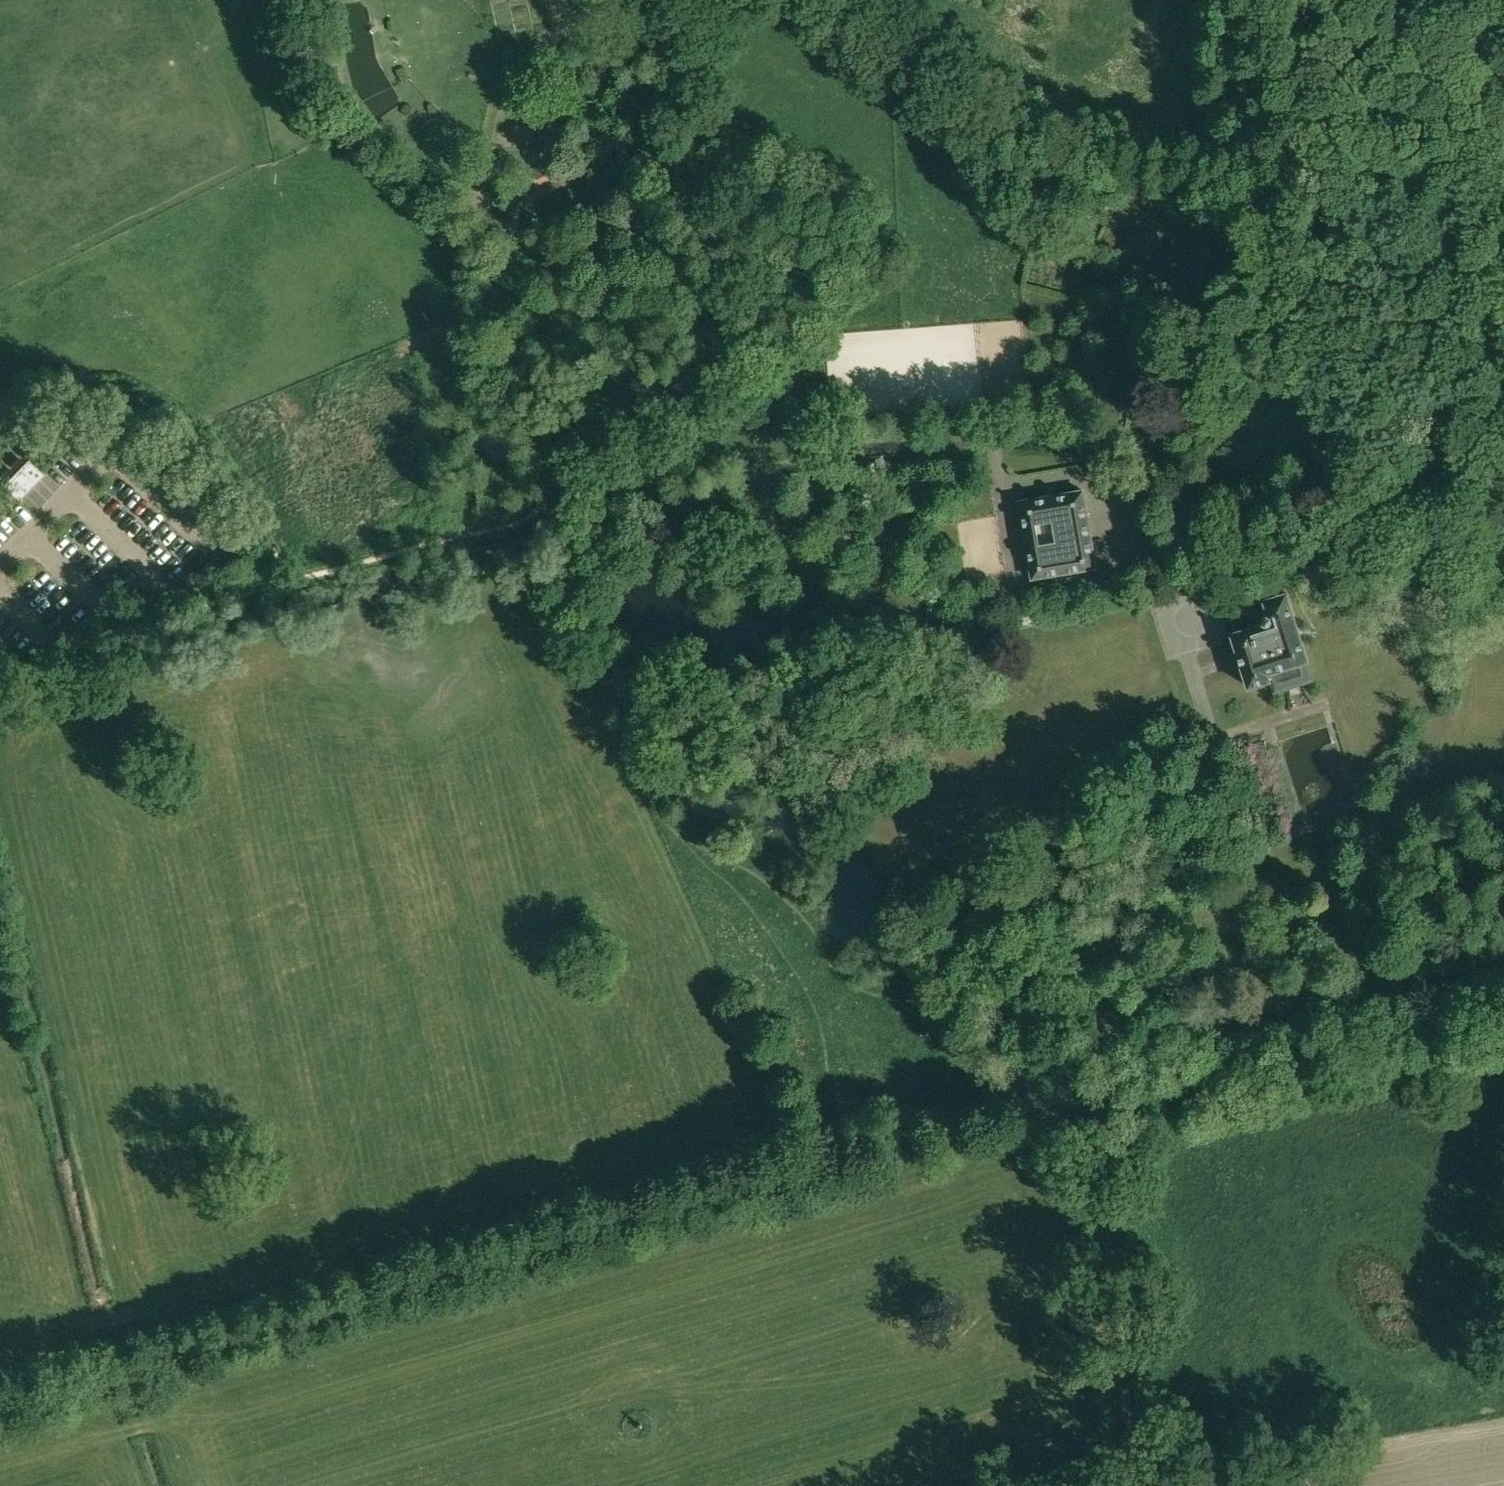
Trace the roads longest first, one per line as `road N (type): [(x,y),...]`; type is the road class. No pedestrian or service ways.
road 1 (track): [(1132,1485),(1095,1152),(1075,1123),(1041,1108)]

